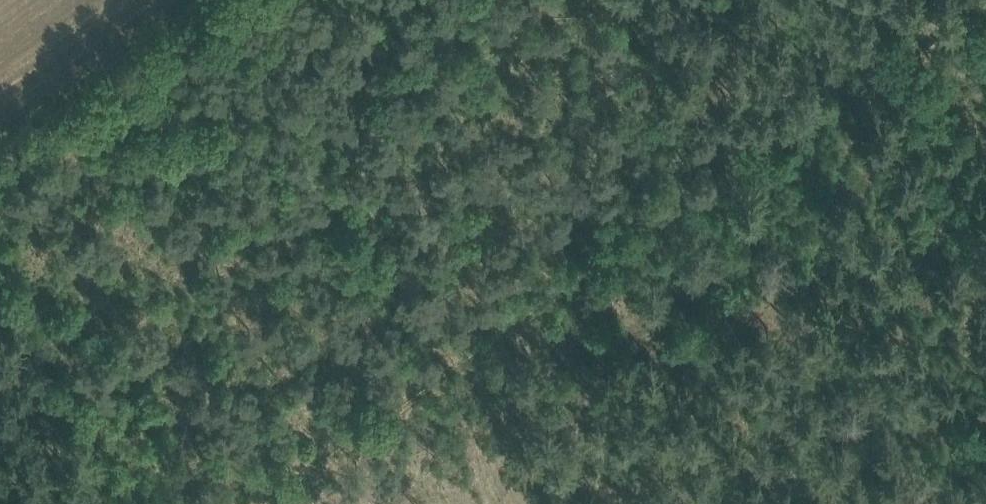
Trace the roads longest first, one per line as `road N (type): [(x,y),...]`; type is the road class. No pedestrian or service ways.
road 1 (track): [(0,133),(185,0)]

